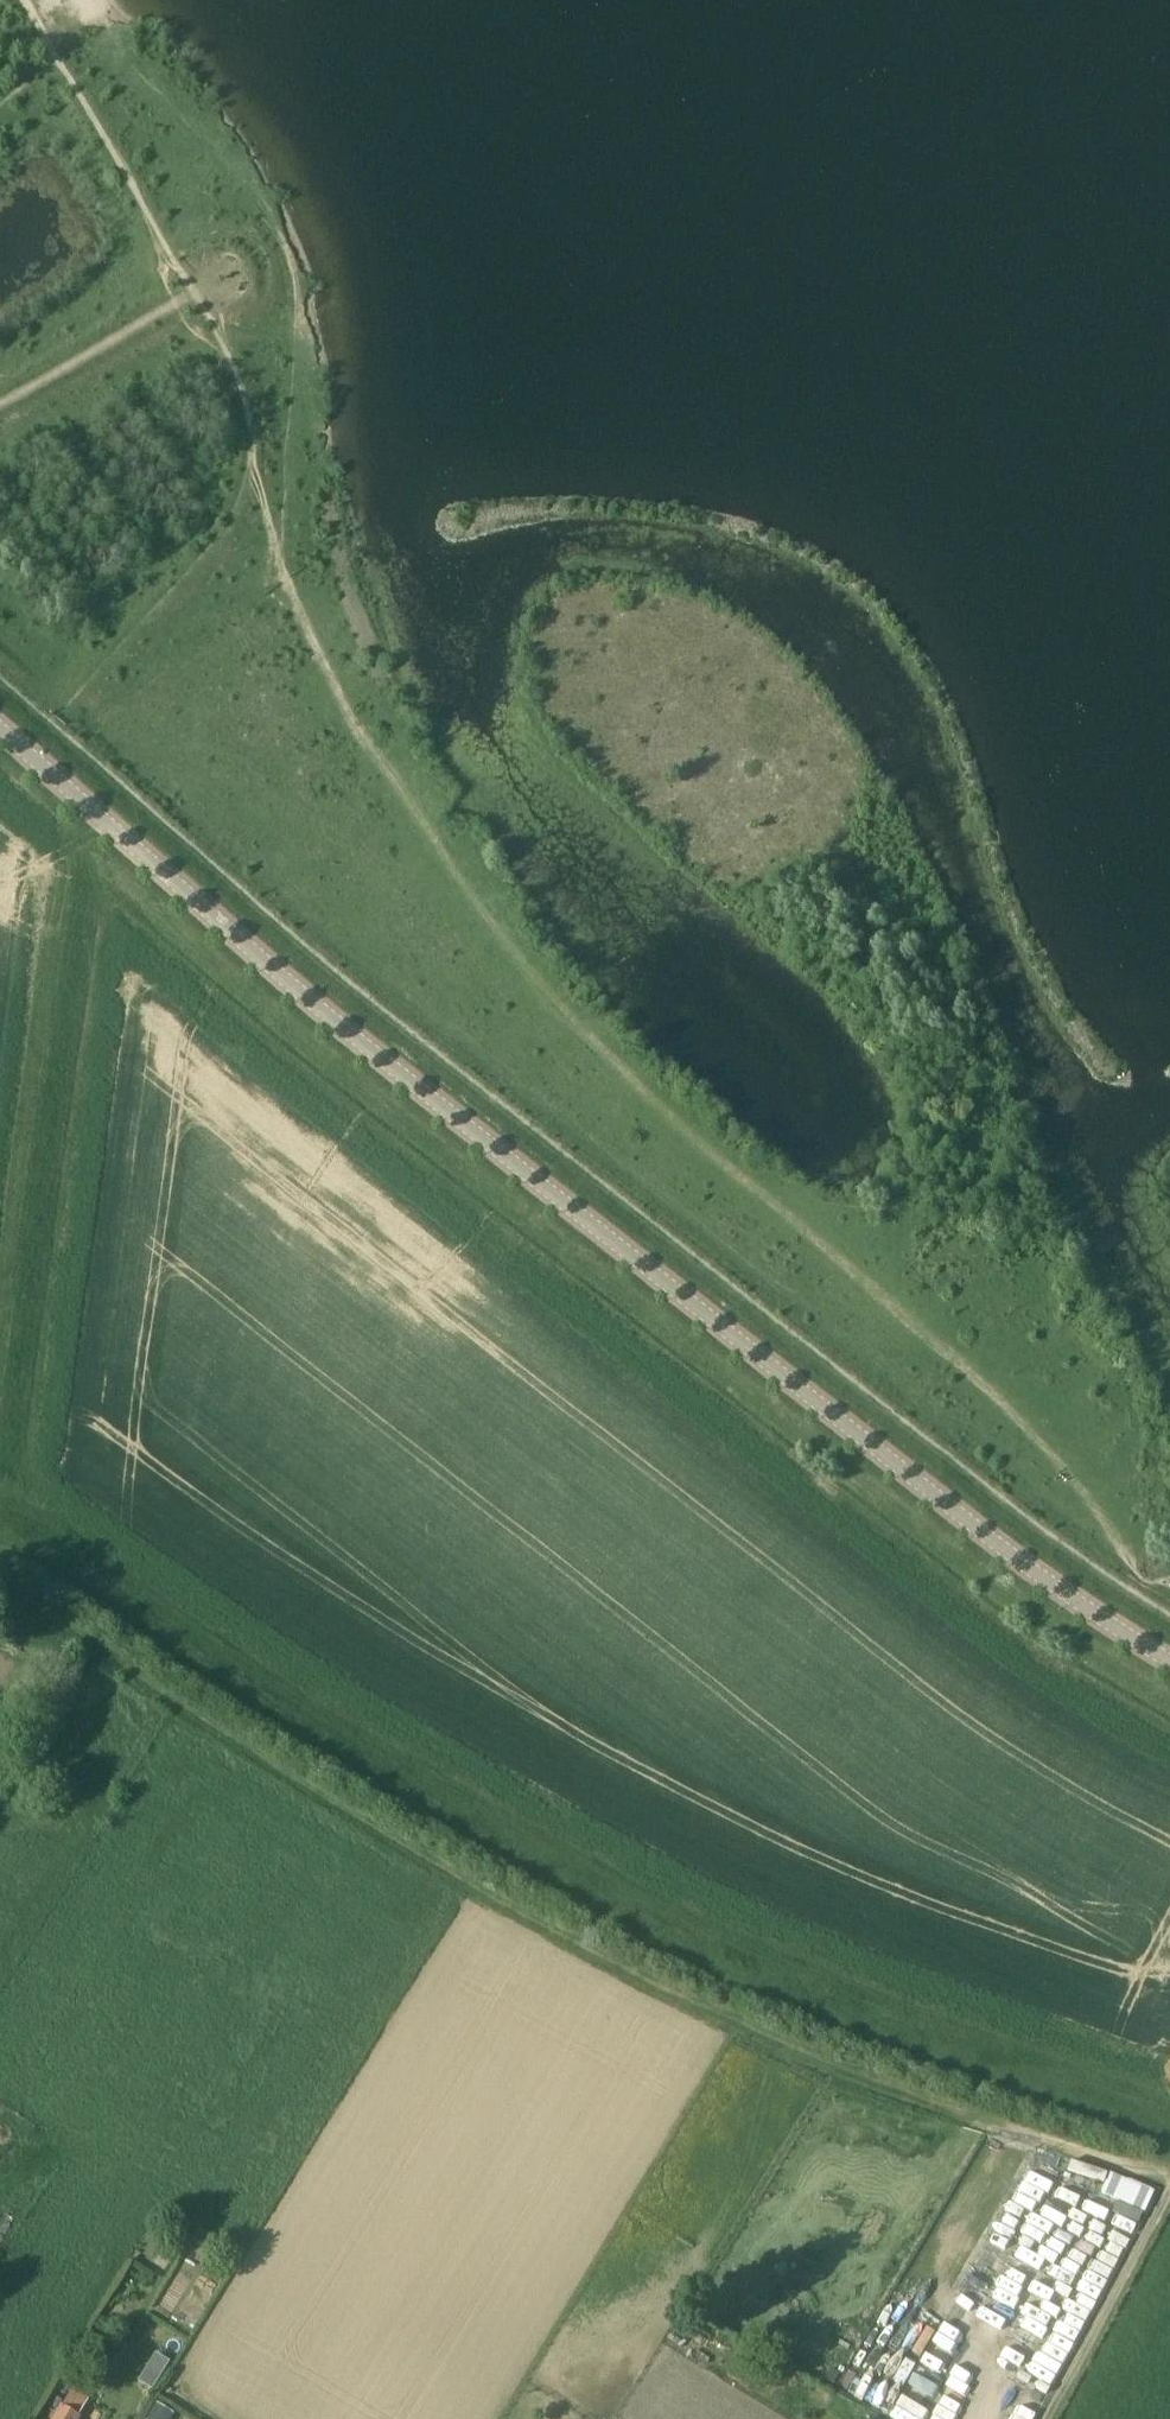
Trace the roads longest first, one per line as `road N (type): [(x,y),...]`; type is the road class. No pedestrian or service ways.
road 1 (unclassified): [(0,731),(306,1000),(714,1327),(1169,1664)]
road 2 (track): [(1046,2418),(1169,2191)]

